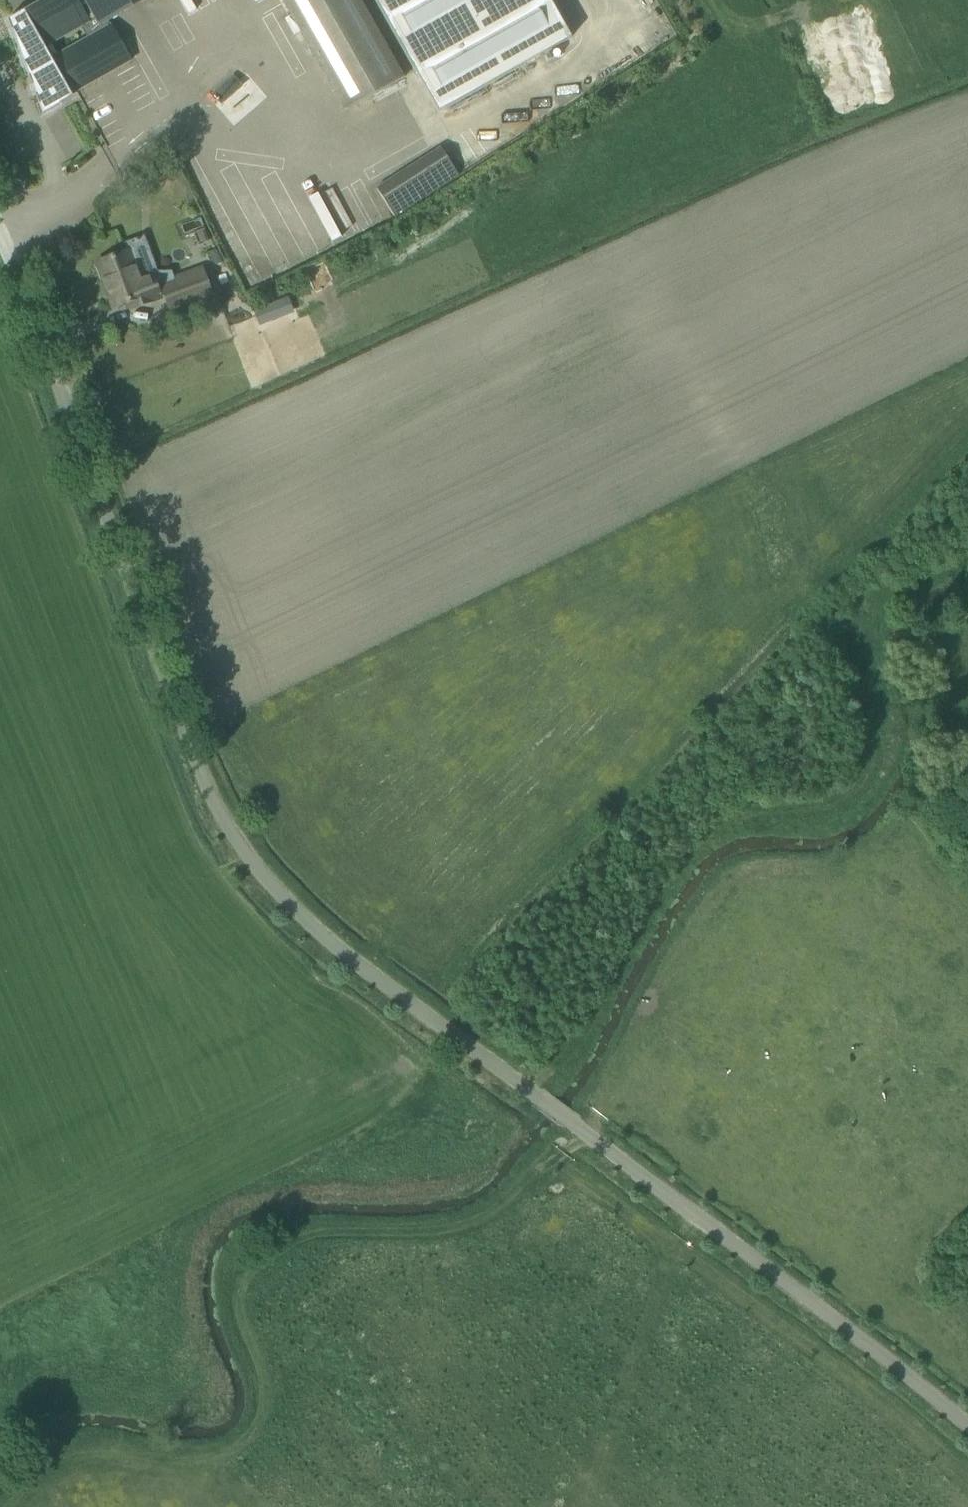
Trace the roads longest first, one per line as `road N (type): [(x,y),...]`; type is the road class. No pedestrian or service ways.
road 1 (unclassified): [(967,1443),(315,937),(260,883),(198,777),(0,231)]

